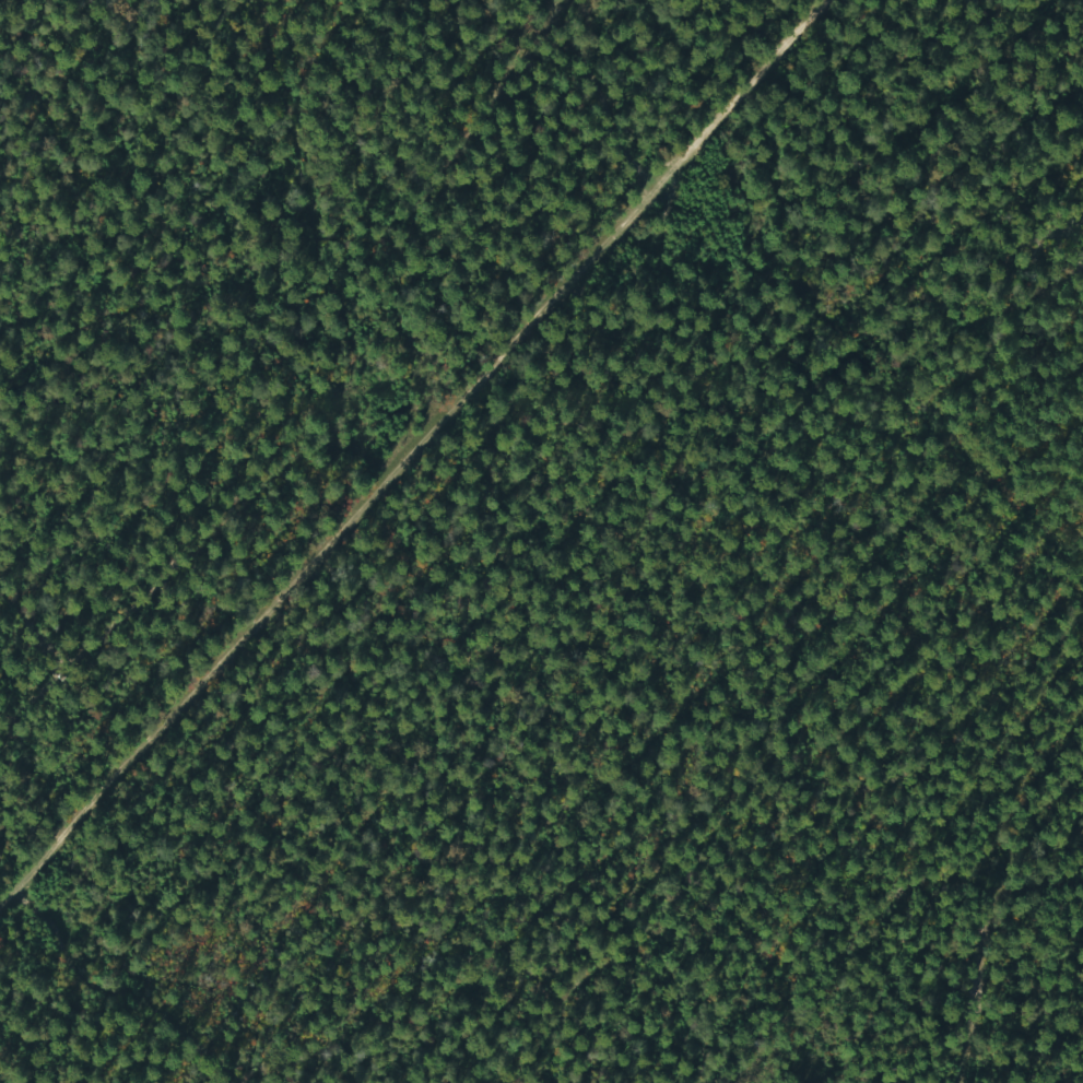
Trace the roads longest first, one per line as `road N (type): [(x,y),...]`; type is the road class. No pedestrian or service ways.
road 1 (residential): [(820,0),(0,901)]

